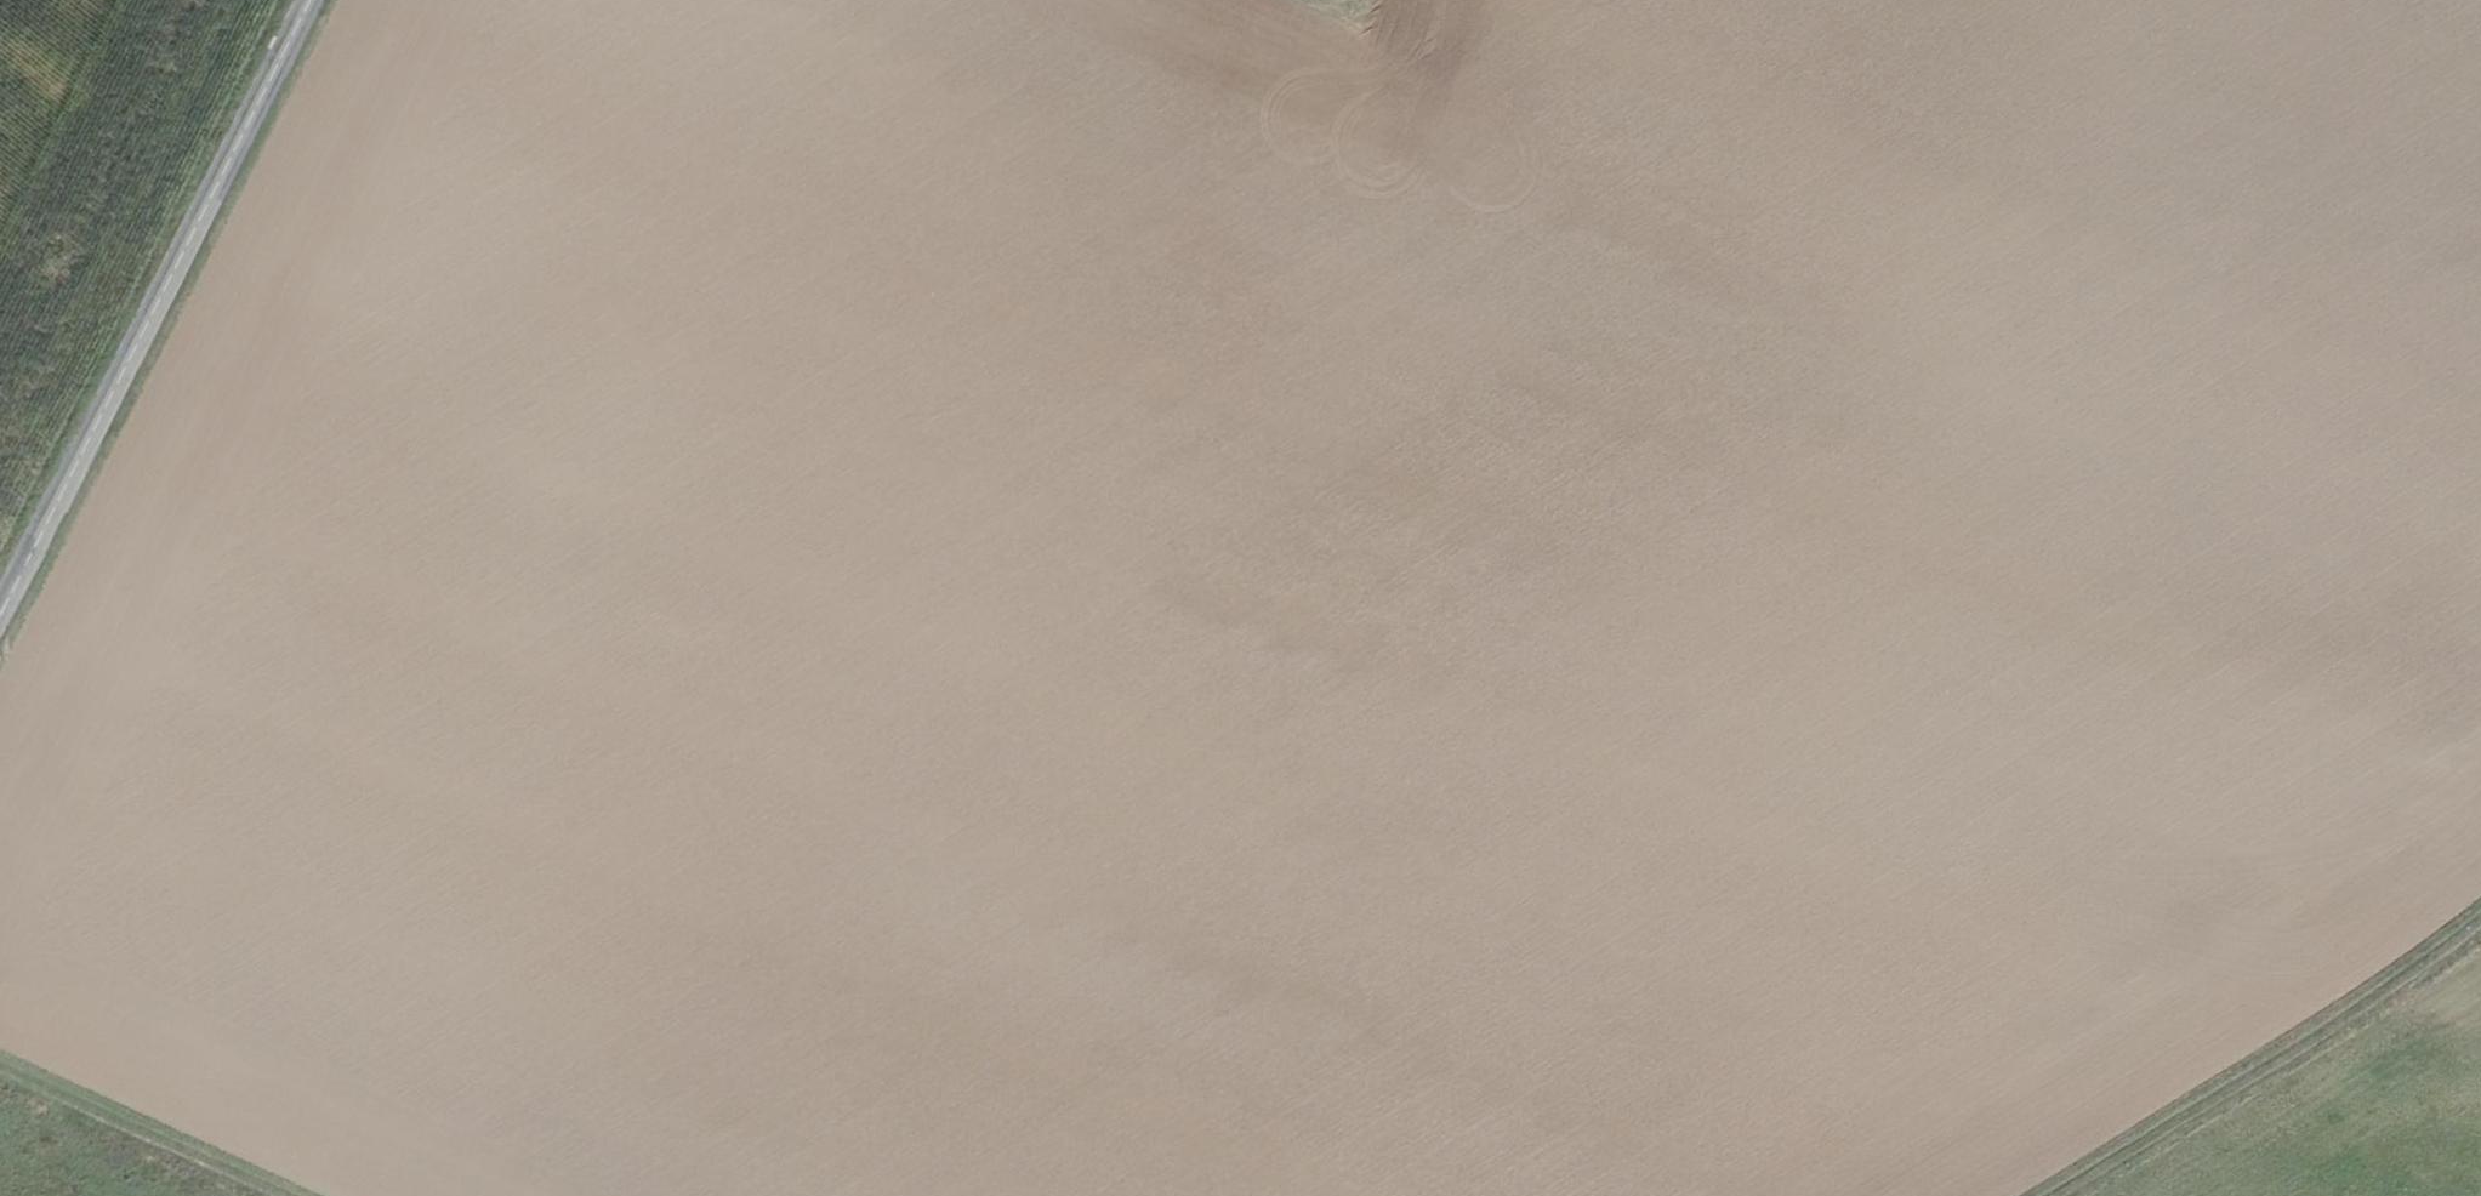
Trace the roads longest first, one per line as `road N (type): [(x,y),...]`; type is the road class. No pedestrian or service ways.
road 1 (tertiary): [(311,0),(0,617)]
road 2 (track): [(2480,910),(2044,1195)]

